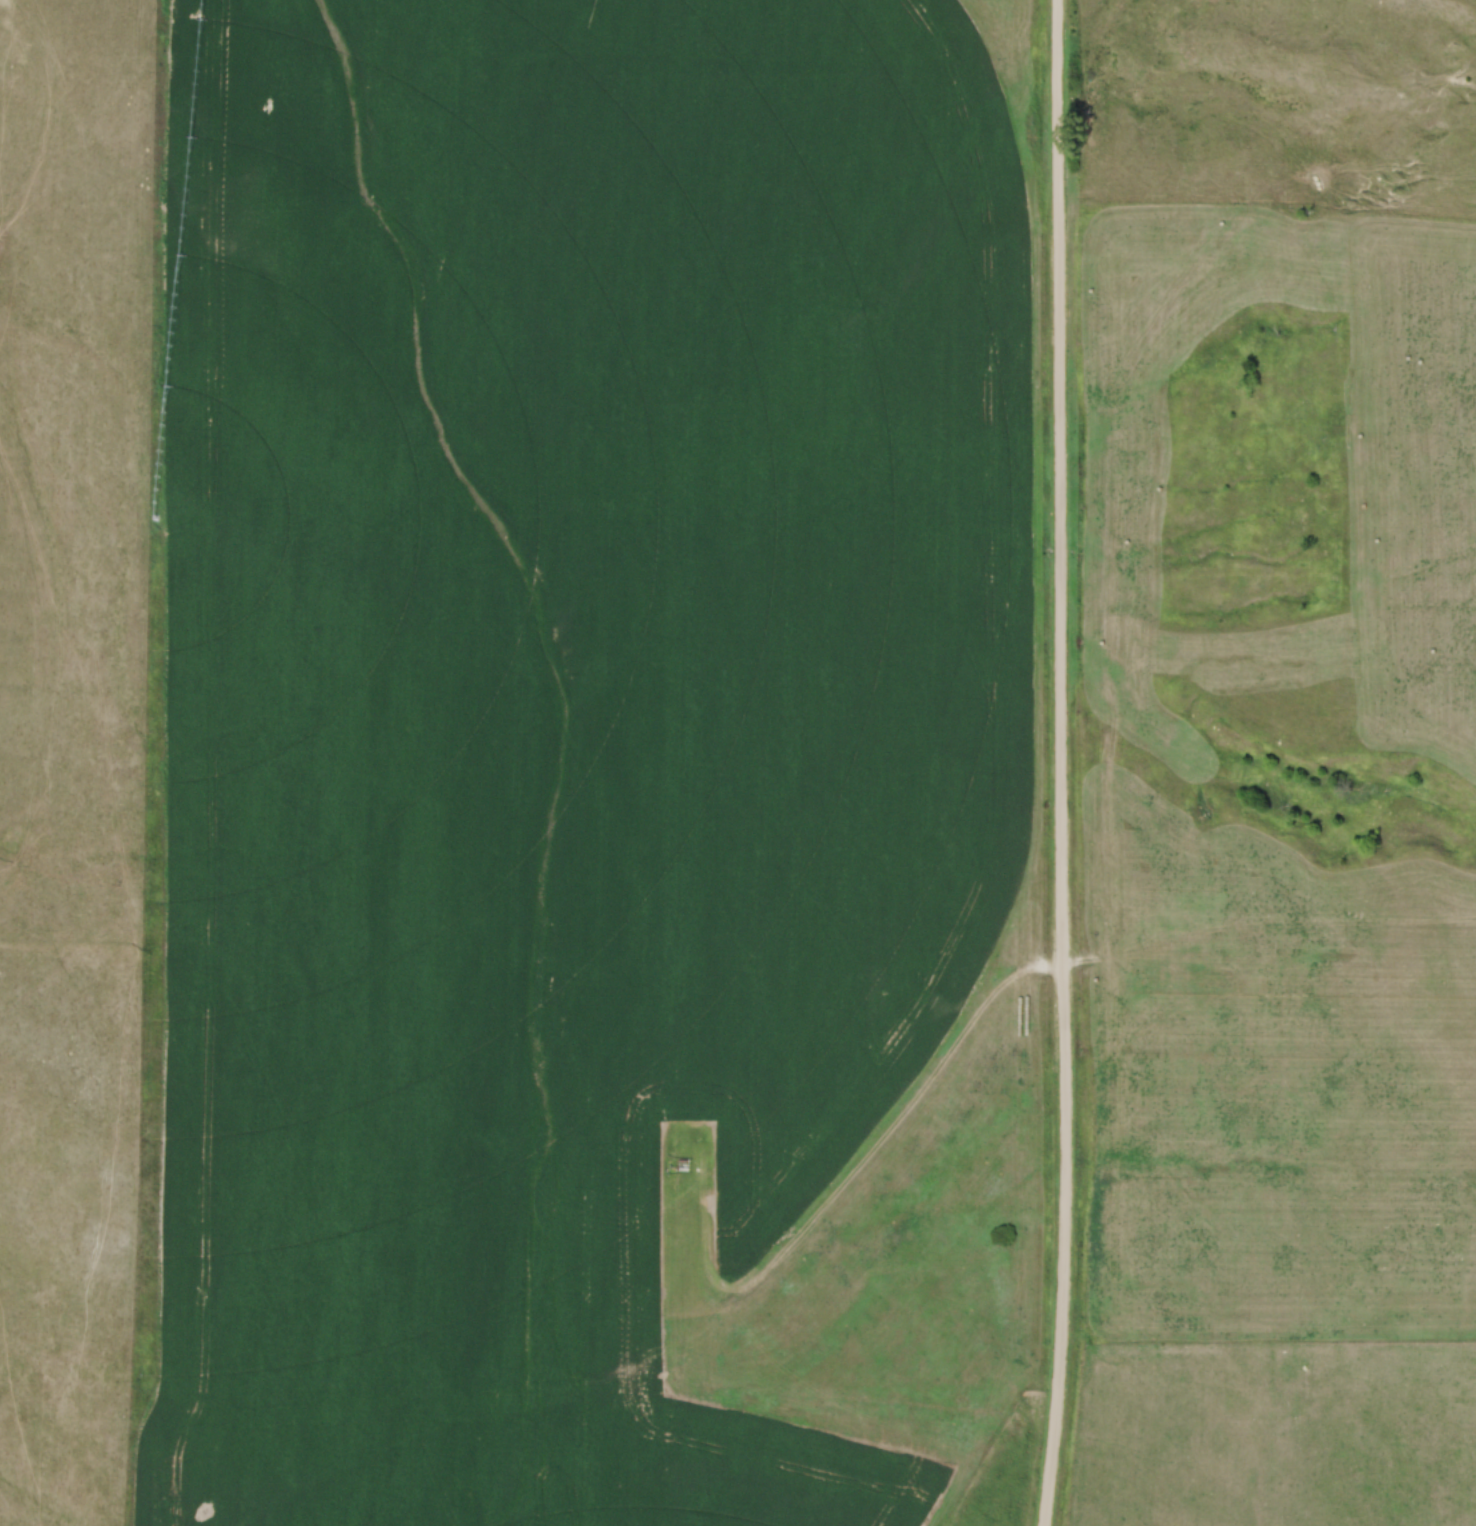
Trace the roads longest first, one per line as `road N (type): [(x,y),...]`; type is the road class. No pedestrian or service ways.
road 1 (residential): [(1049,1525),(1065,1371),(1067,1206),(1058,0)]

